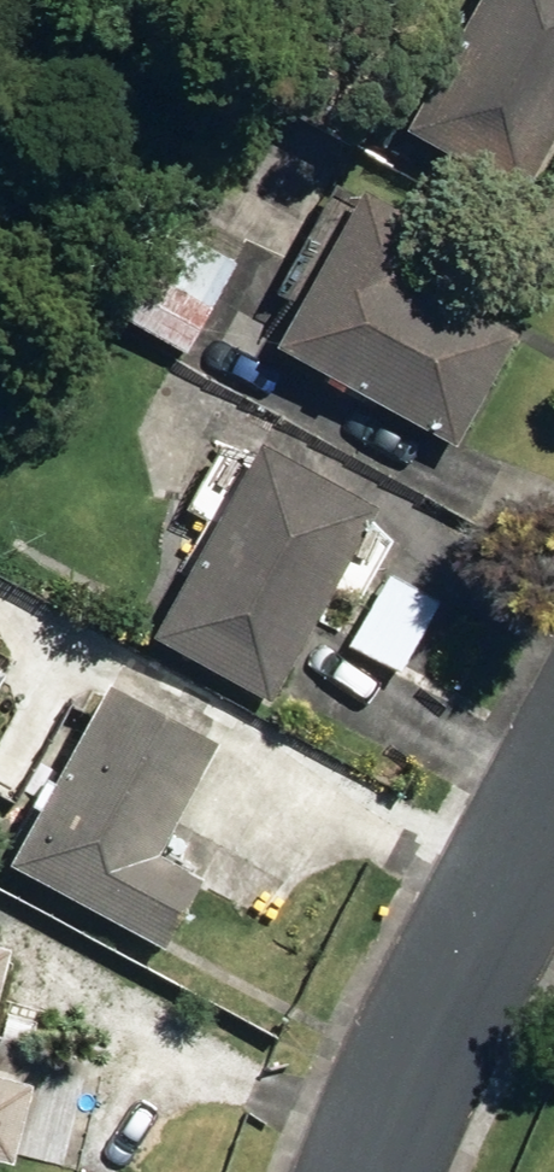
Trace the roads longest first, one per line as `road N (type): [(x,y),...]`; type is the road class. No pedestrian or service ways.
road 1 (residential): [(553,807),(415,1062),(376,1171)]

